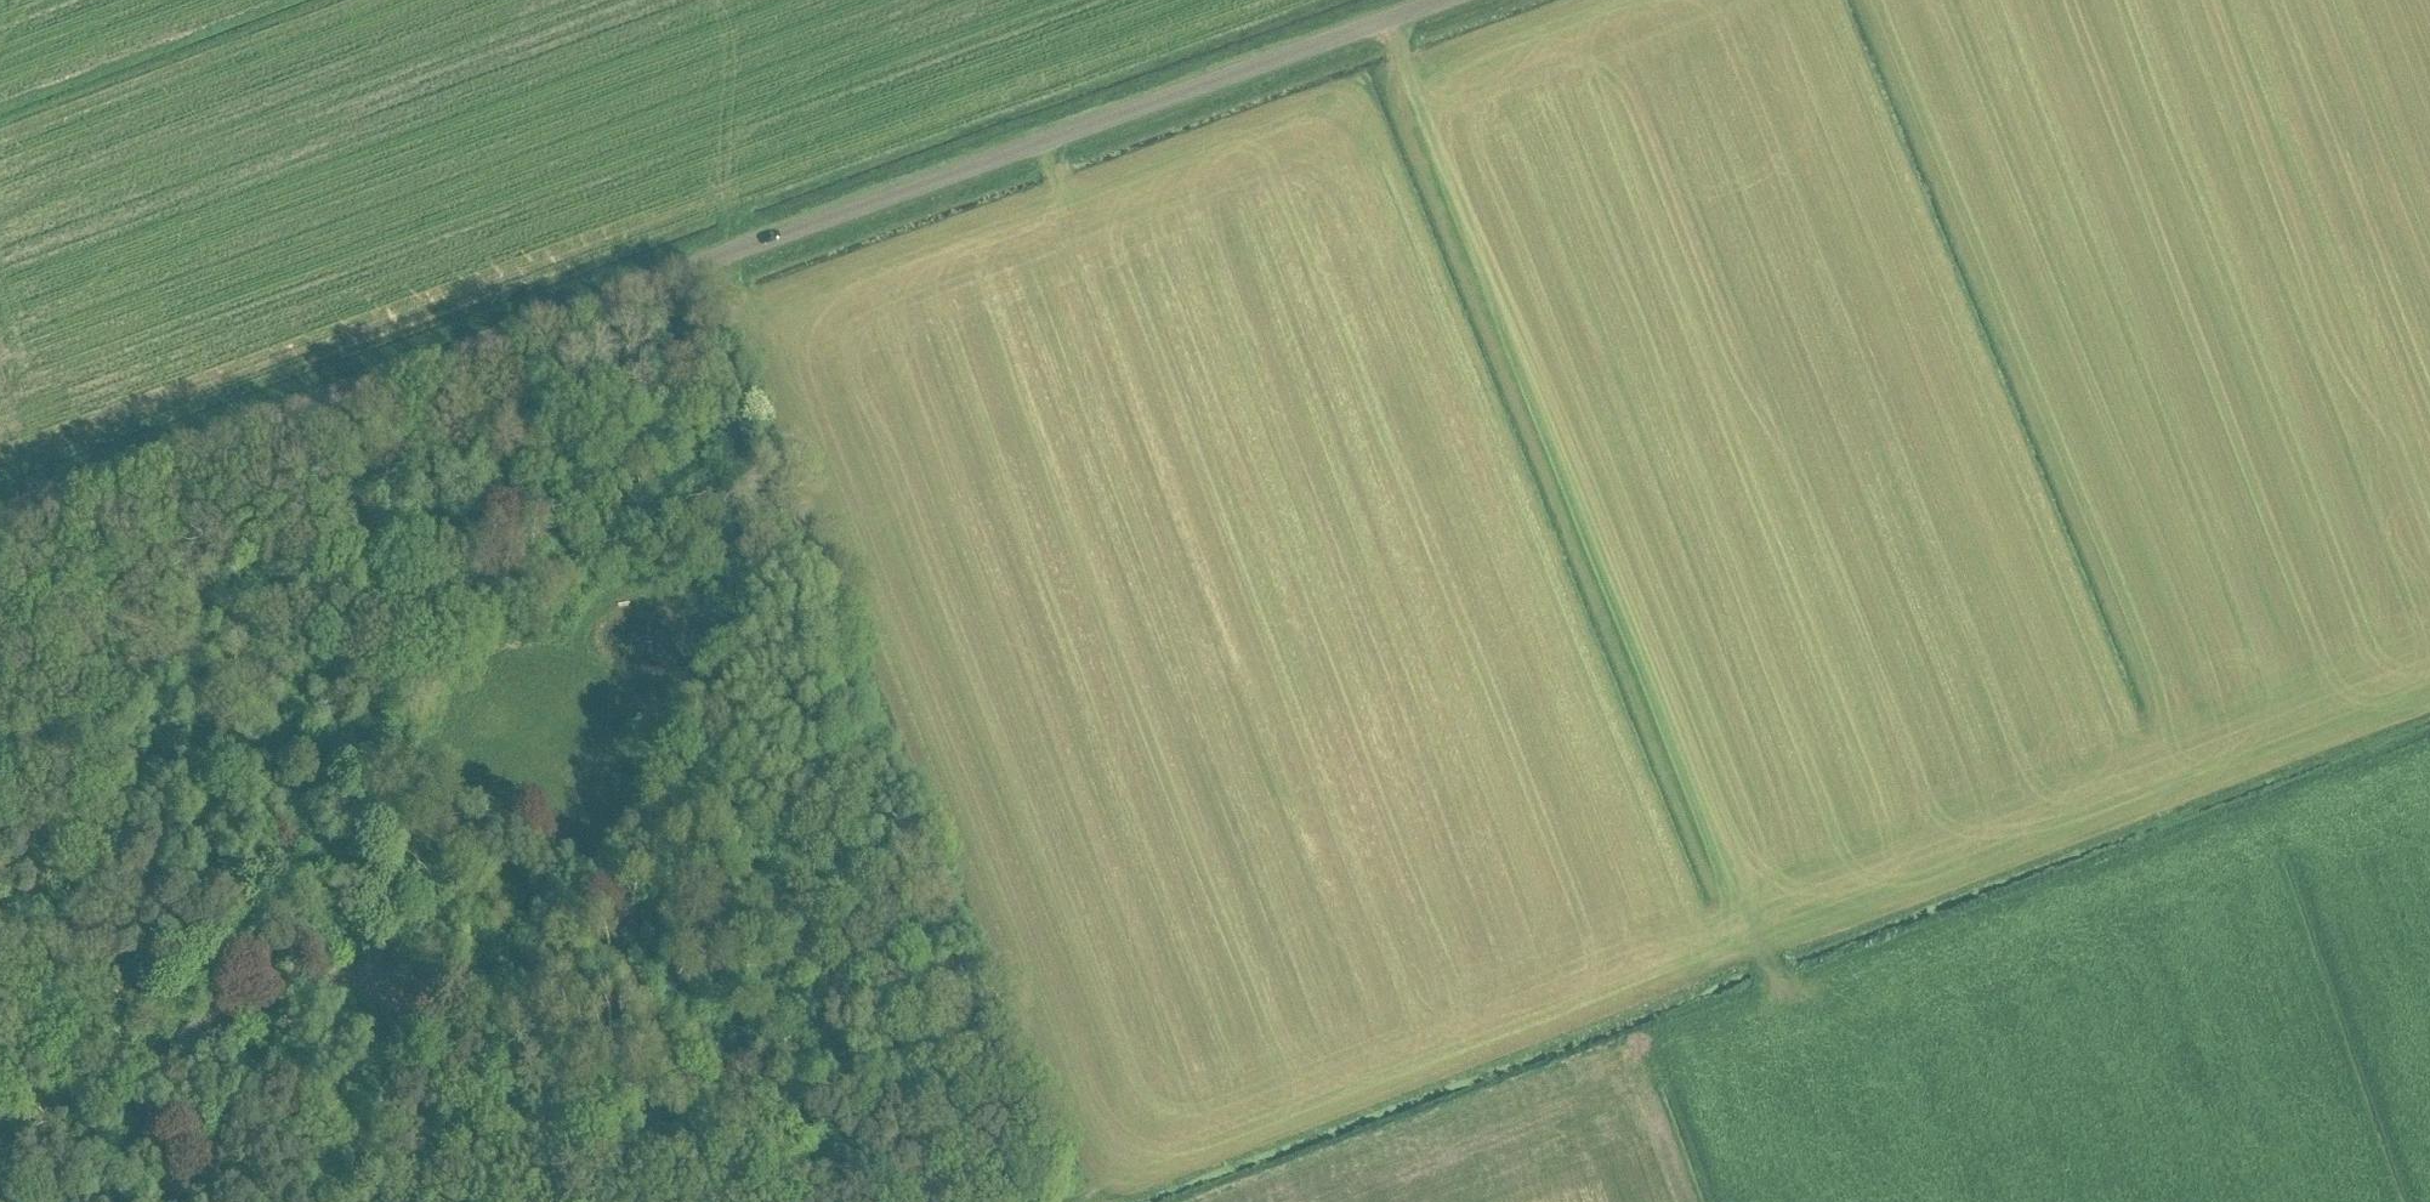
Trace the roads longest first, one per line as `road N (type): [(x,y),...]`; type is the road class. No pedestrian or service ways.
road 1 (unclassified): [(0,515),(1450,0)]

